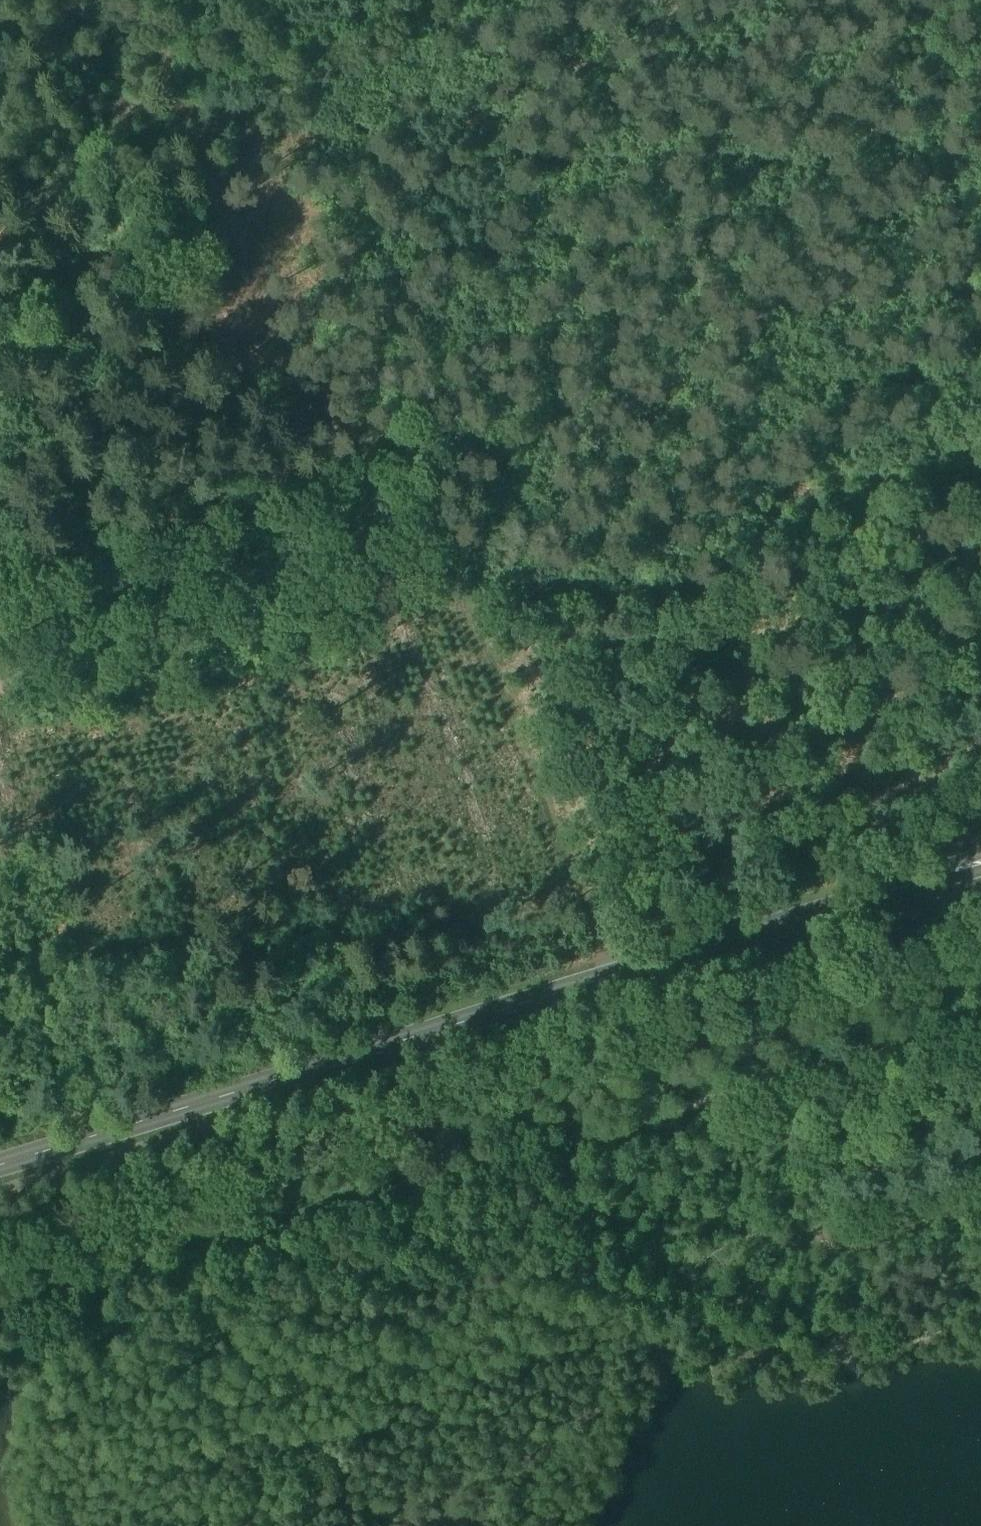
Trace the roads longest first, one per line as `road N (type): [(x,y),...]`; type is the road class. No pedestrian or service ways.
road 1 (secondary): [(0,1167),(980,867)]
road 2 (track): [(0,1309),(980,1012)]
road 3 (track): [(0,580),(403,459),(979,366)]
road 4 (track): [(631,973),(268,133)]
road 5 (track): [(979,366),(923,0)]
road 6 (track): [(824,1252),(980,1215)]

